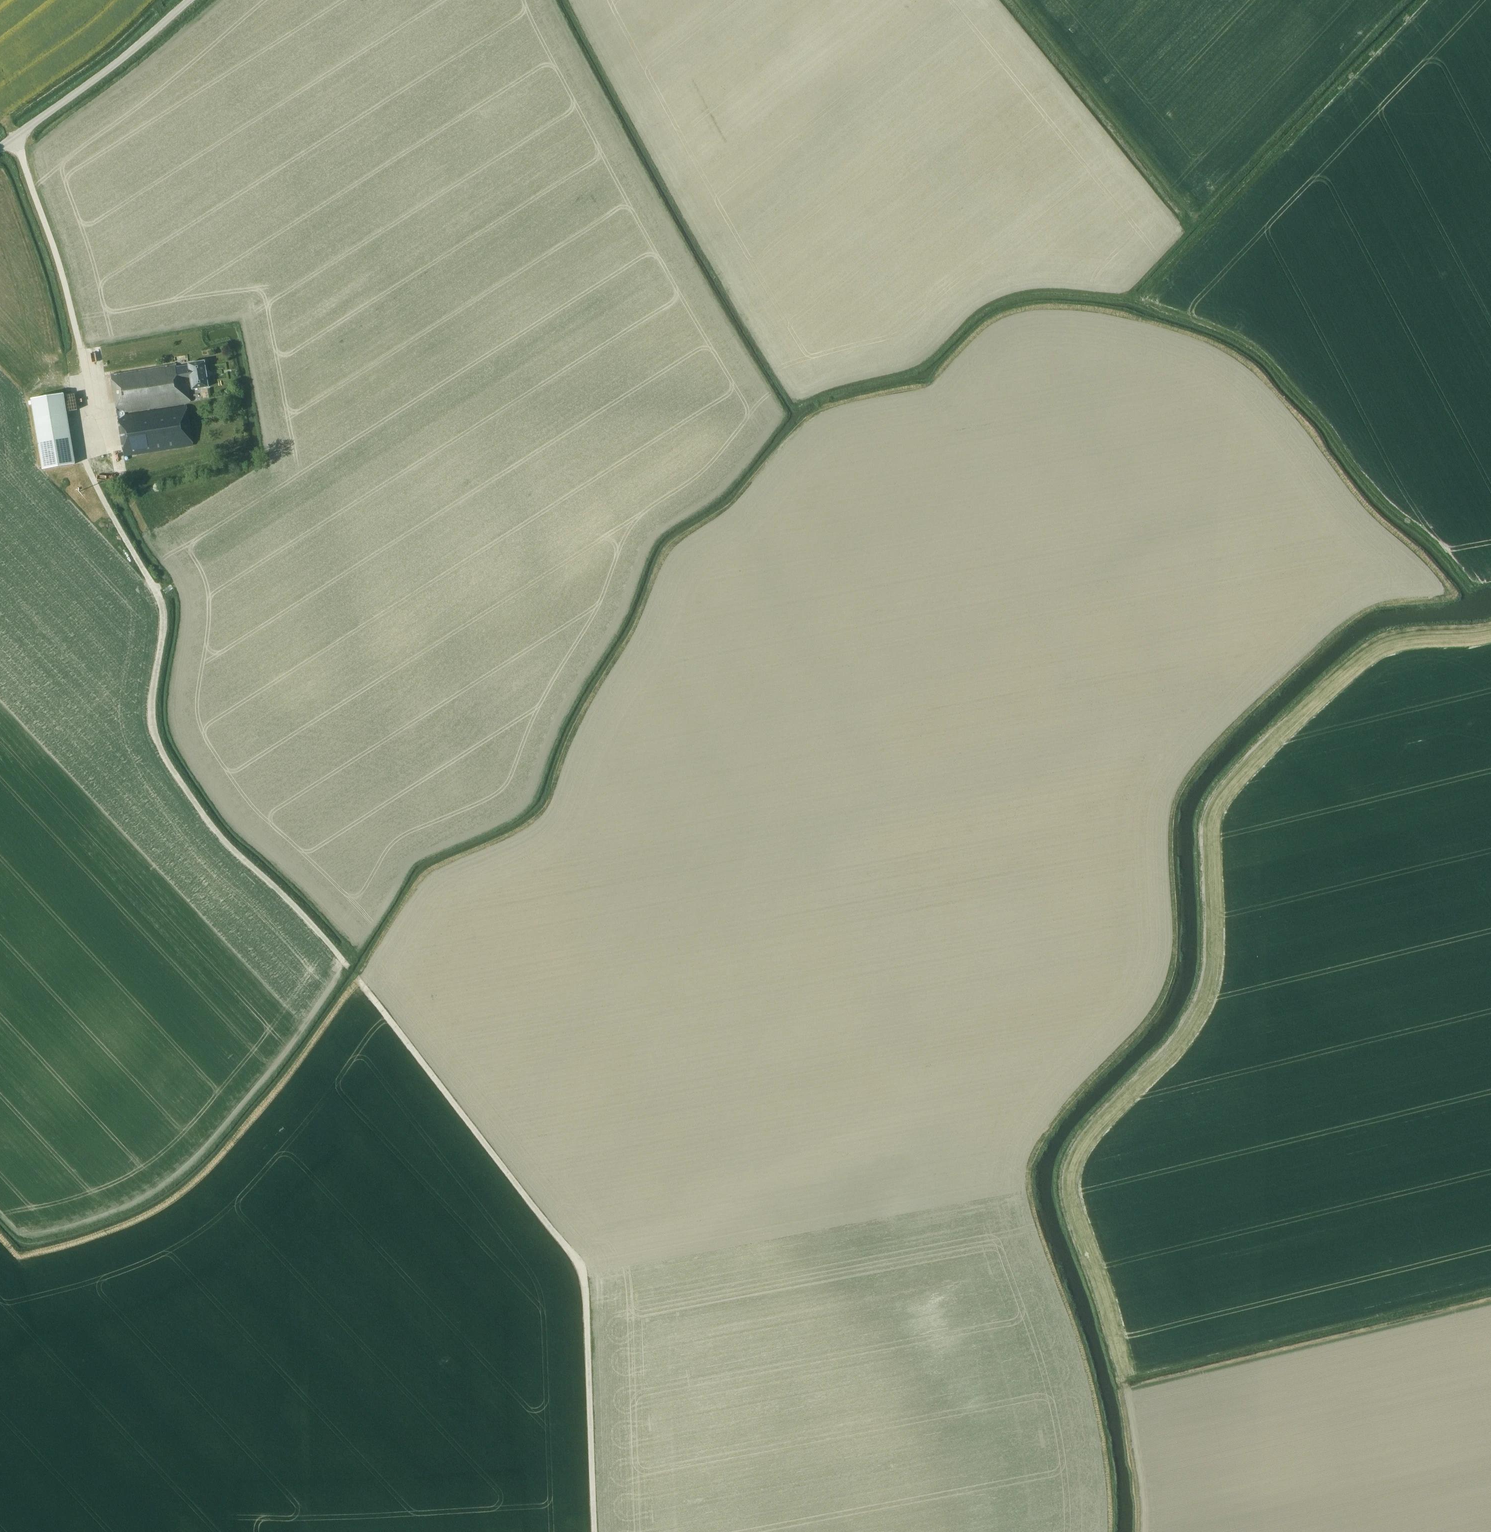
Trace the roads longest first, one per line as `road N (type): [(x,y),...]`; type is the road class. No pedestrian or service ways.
road 1 (track): [(1141,1531),(1127,1412),(1064,1215),(1062,1165),(1085,1127),(1189,1016),(1207,958),(1204,822),(1240,765),(1365,648),(1384,637),(1490,624)]
road 2 (tertiary): [(0,145),(189,0)]

